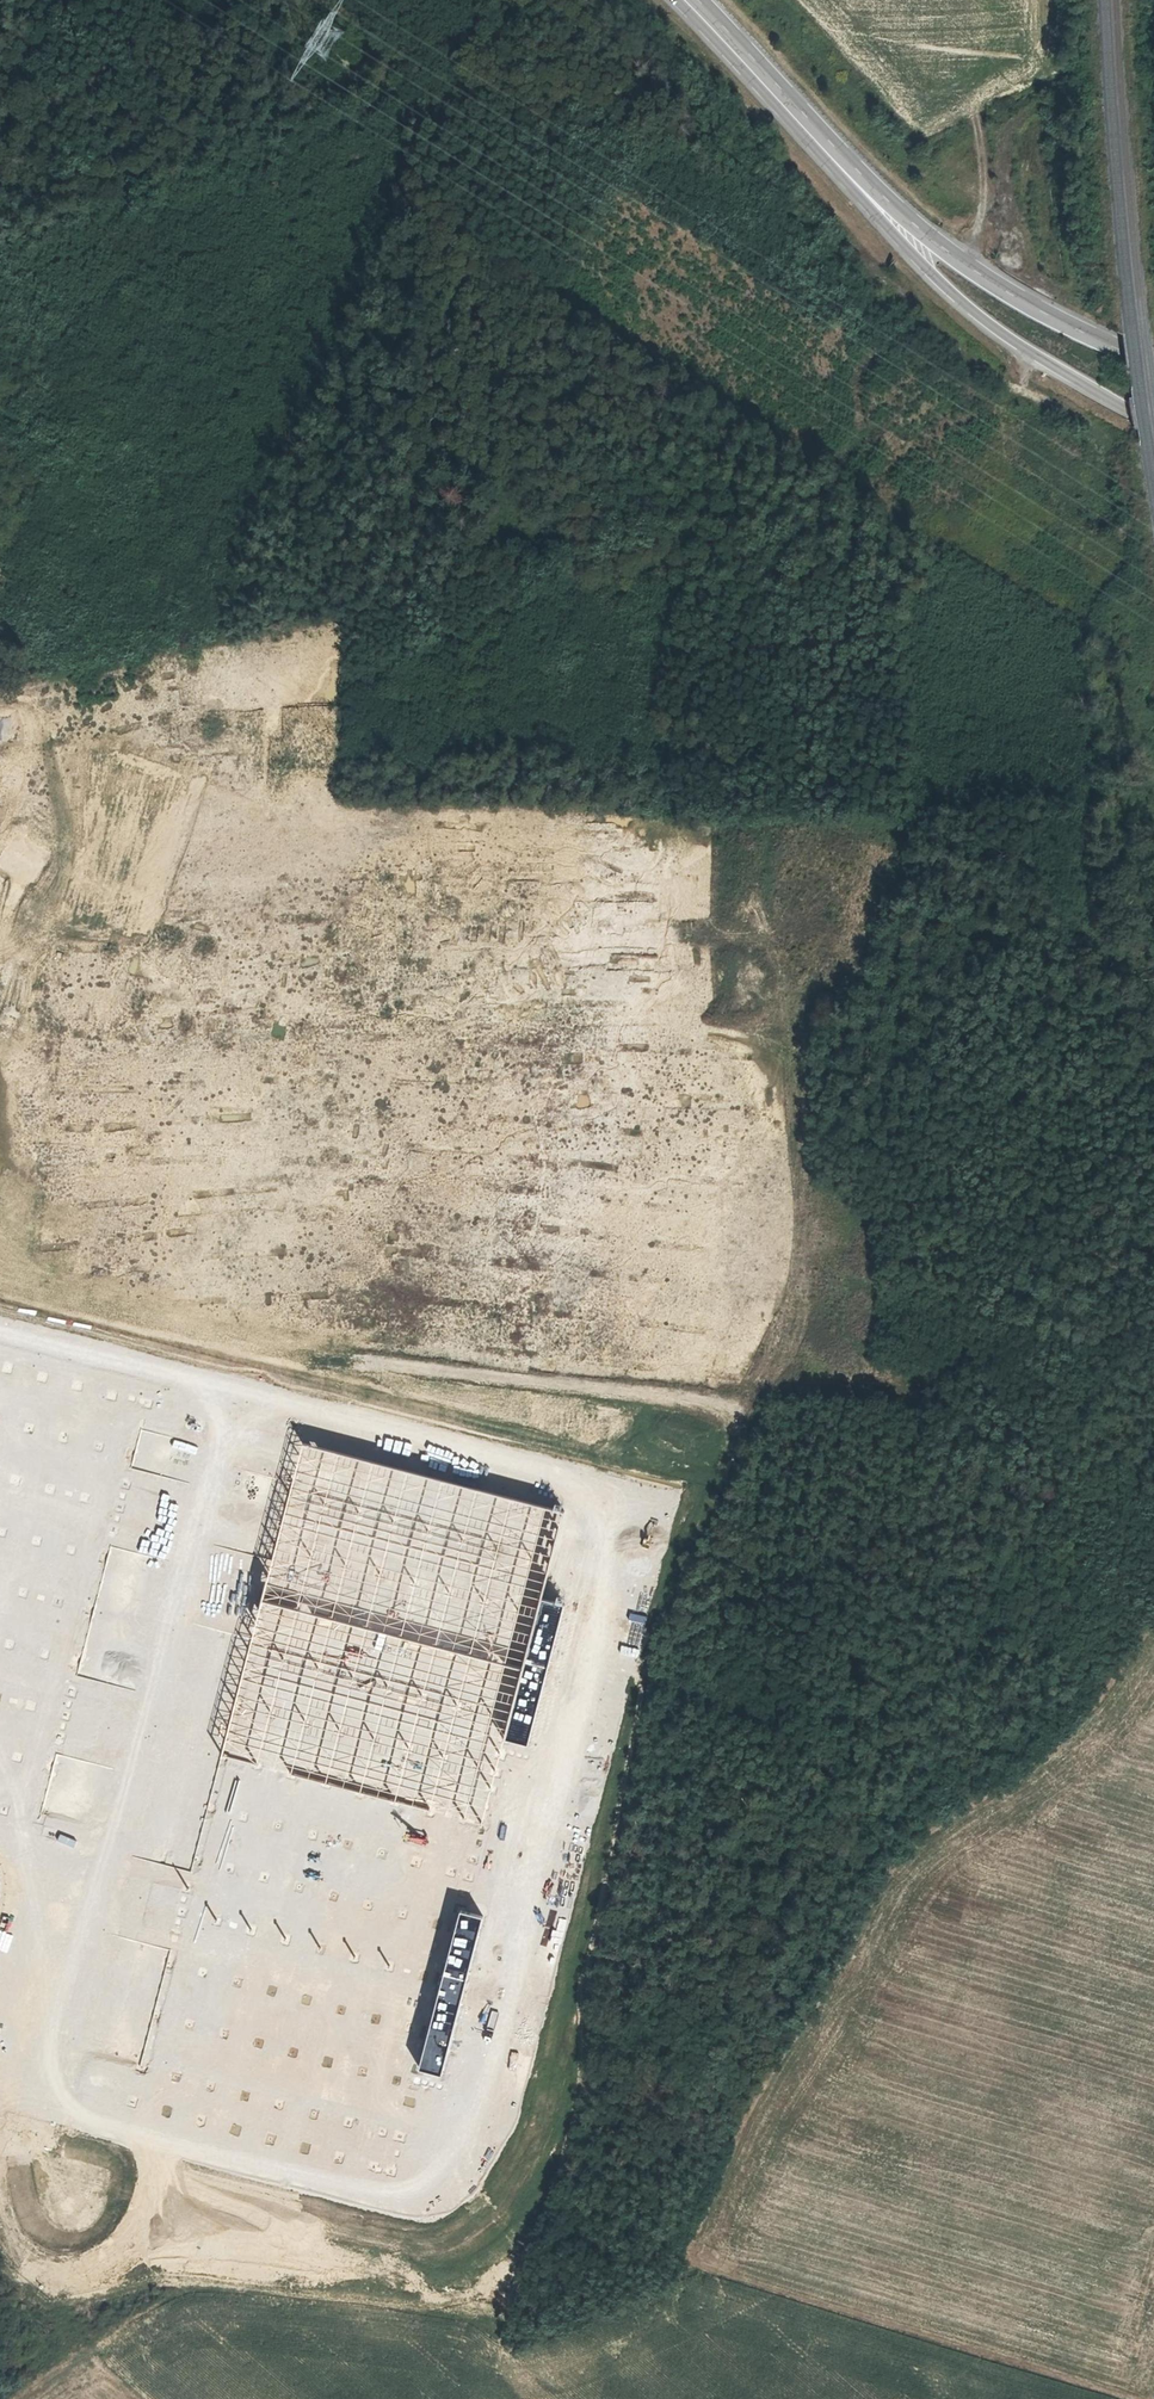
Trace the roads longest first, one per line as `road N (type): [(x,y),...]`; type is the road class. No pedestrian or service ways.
road 1 (track): [(264,0),(543,177),(639,347),(667,533)]
road 2 (track): [(577,0),(617,33),(699,128),(736,161),(822,211),(970,359),(1005,384),(1061,407),(1101,441)]
road 3 (primary): [(679,0),(965,304),(1153,423)]
road 4 (primary): [(1153,365),(1037,302),(940,236),(865,176),(699,0)]

